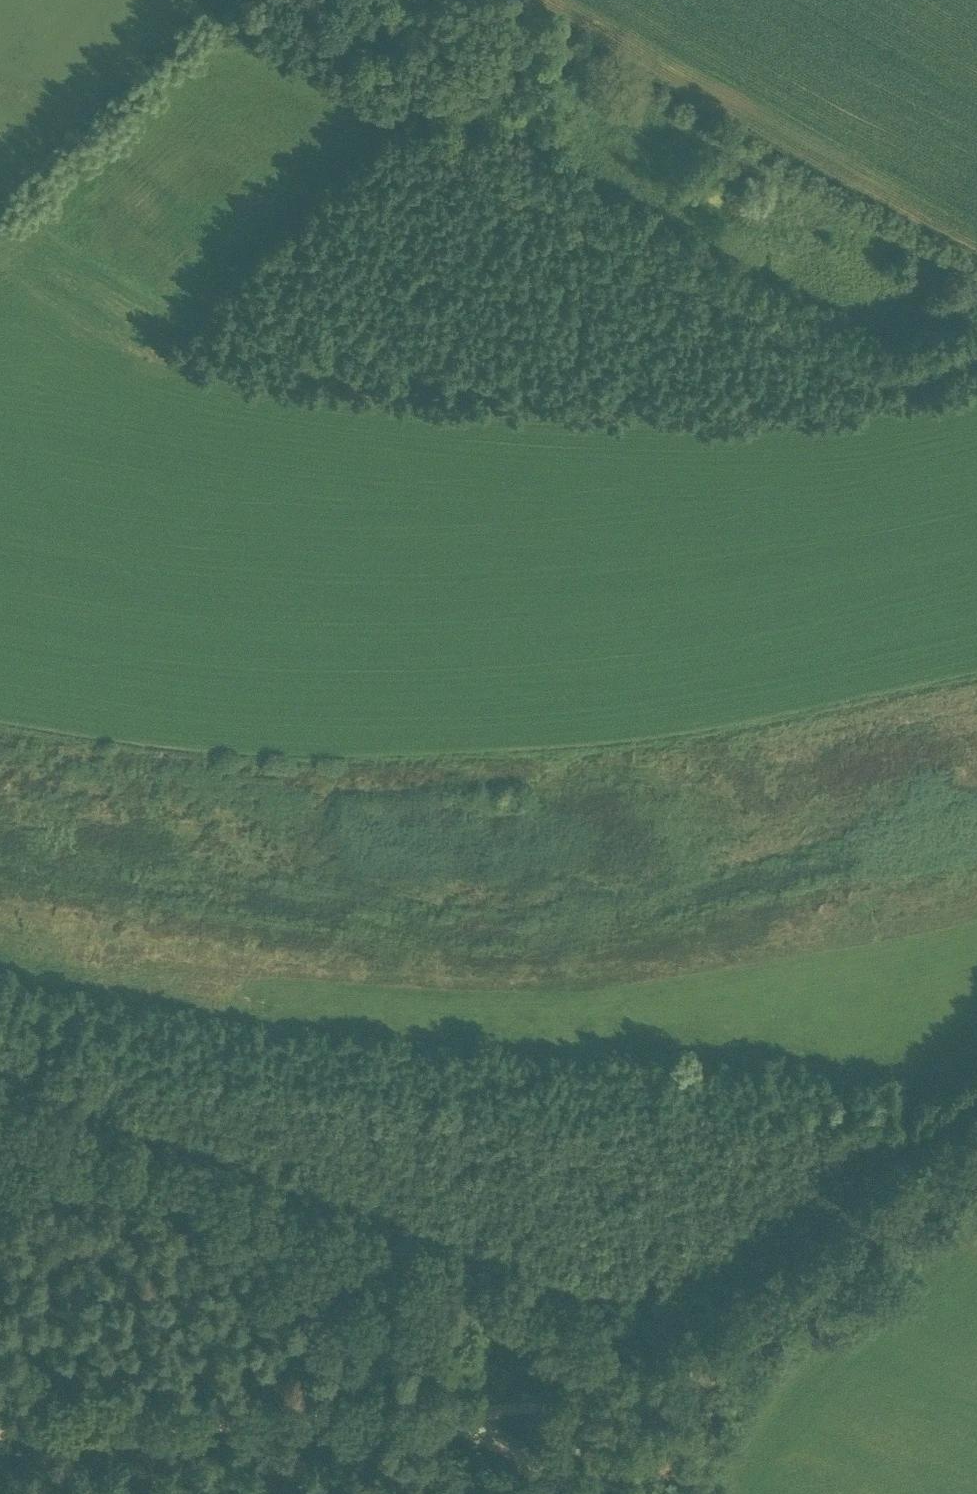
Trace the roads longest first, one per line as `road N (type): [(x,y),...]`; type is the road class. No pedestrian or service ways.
road 1 (track): [(454,1419),(403,1413),(0,1430)]
road 2 (track): [(667,1400),(976,1152)]
road 3 (track): [(667,1400),(515,1402),(474,1413)]
road 4 (track): [(590,1493),(454,1419)]

